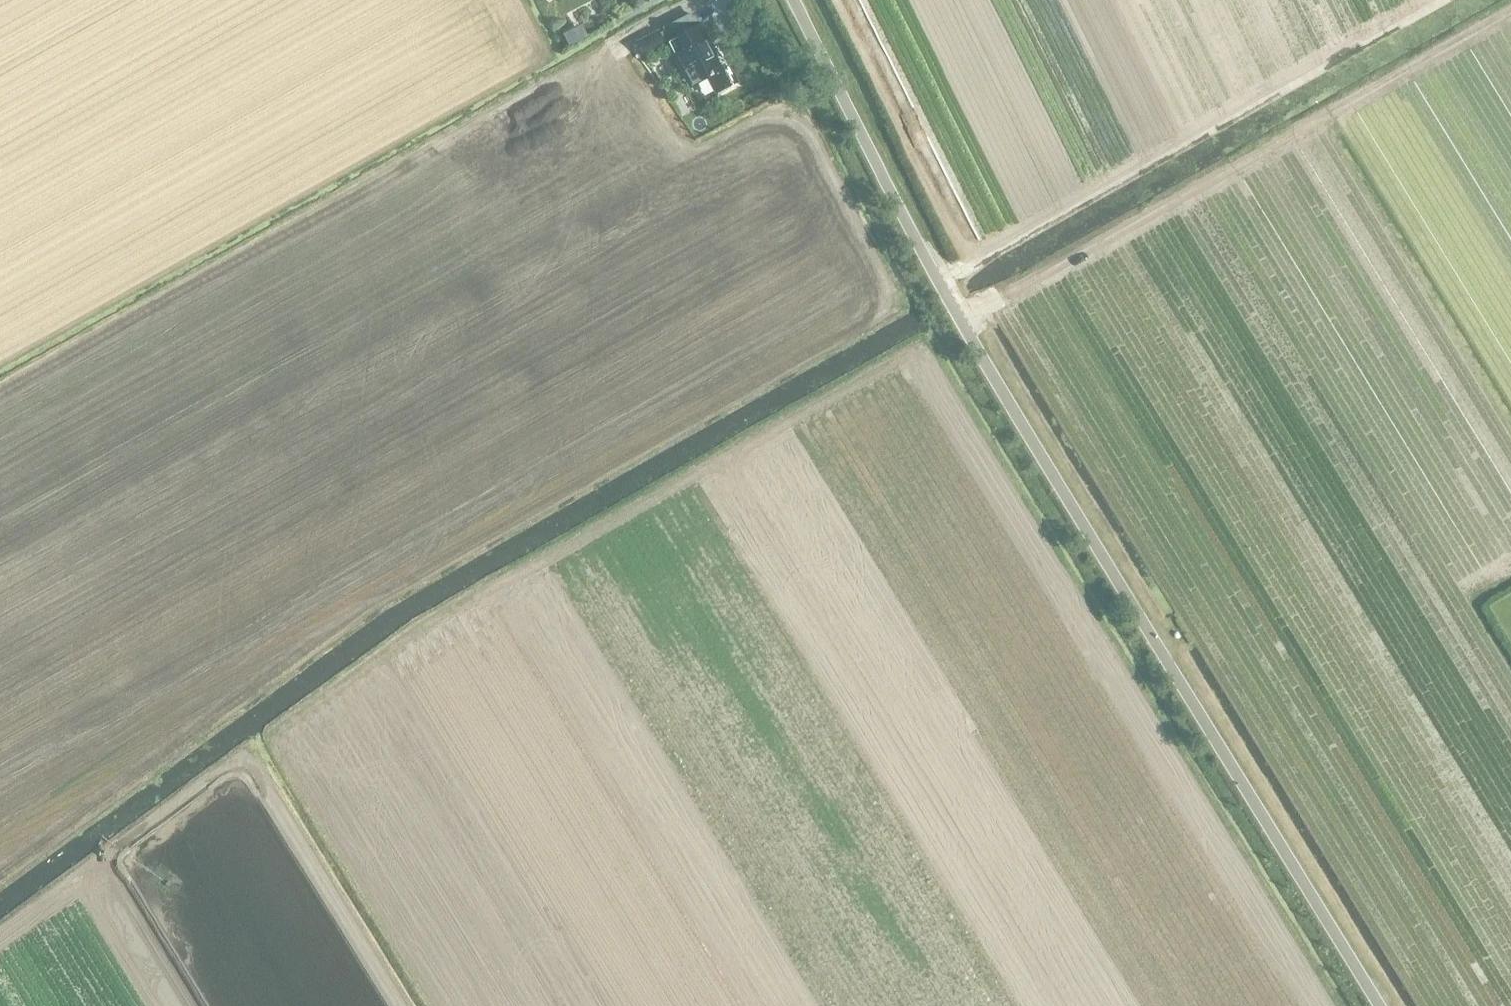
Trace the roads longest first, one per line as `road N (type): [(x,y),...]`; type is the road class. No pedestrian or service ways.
road 1 (unclassified): [(1380,1005),(965,326),(794,0)]

